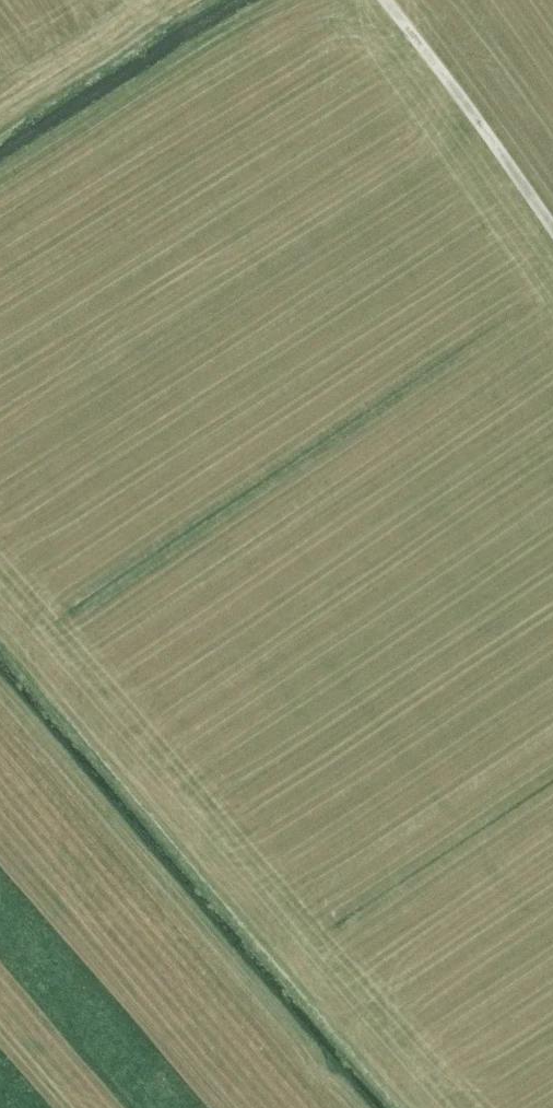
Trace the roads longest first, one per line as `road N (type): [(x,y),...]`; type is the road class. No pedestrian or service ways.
road 1 (track): [(377,0),(552,243)]

